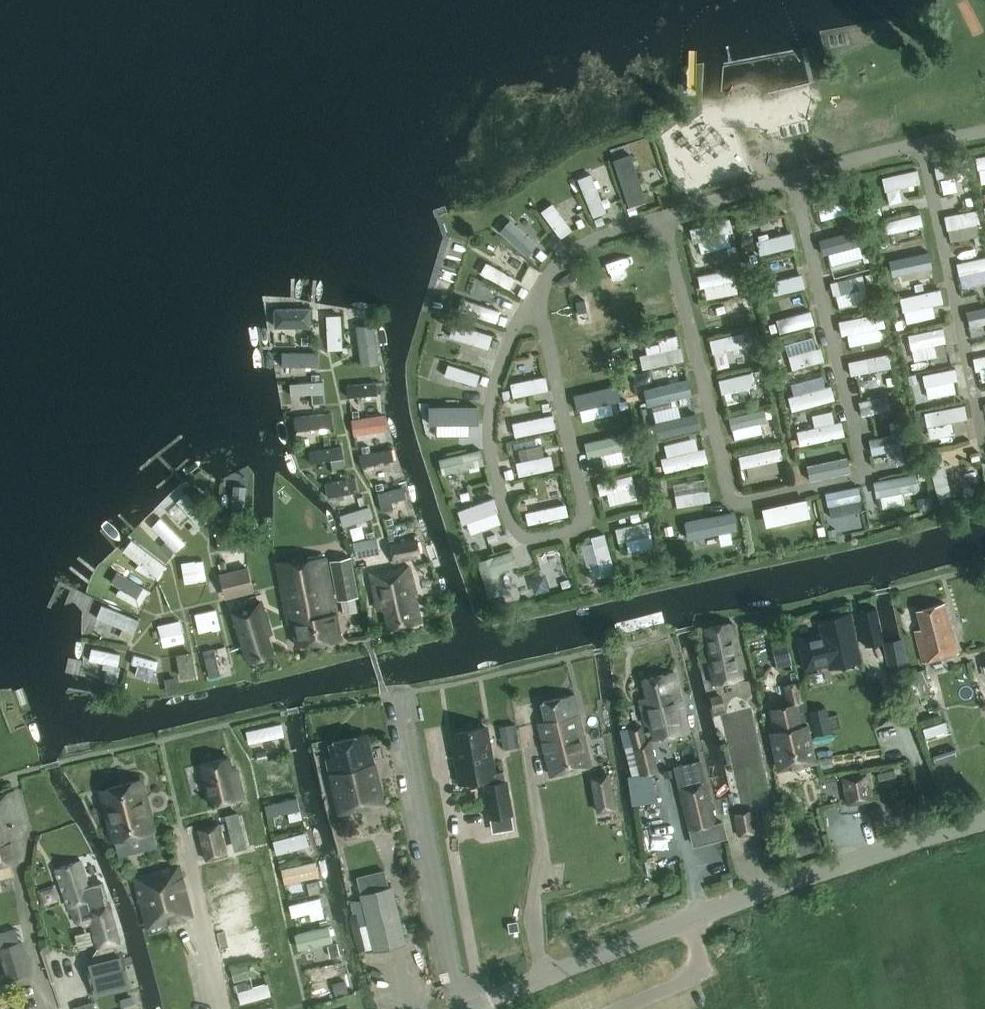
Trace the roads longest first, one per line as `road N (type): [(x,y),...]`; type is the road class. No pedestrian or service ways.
road 1 (tertiary): [(469,1007),(688,918),(984,819)]
road 2 (residential): [(469,1007),(450,961),(396,694)]

